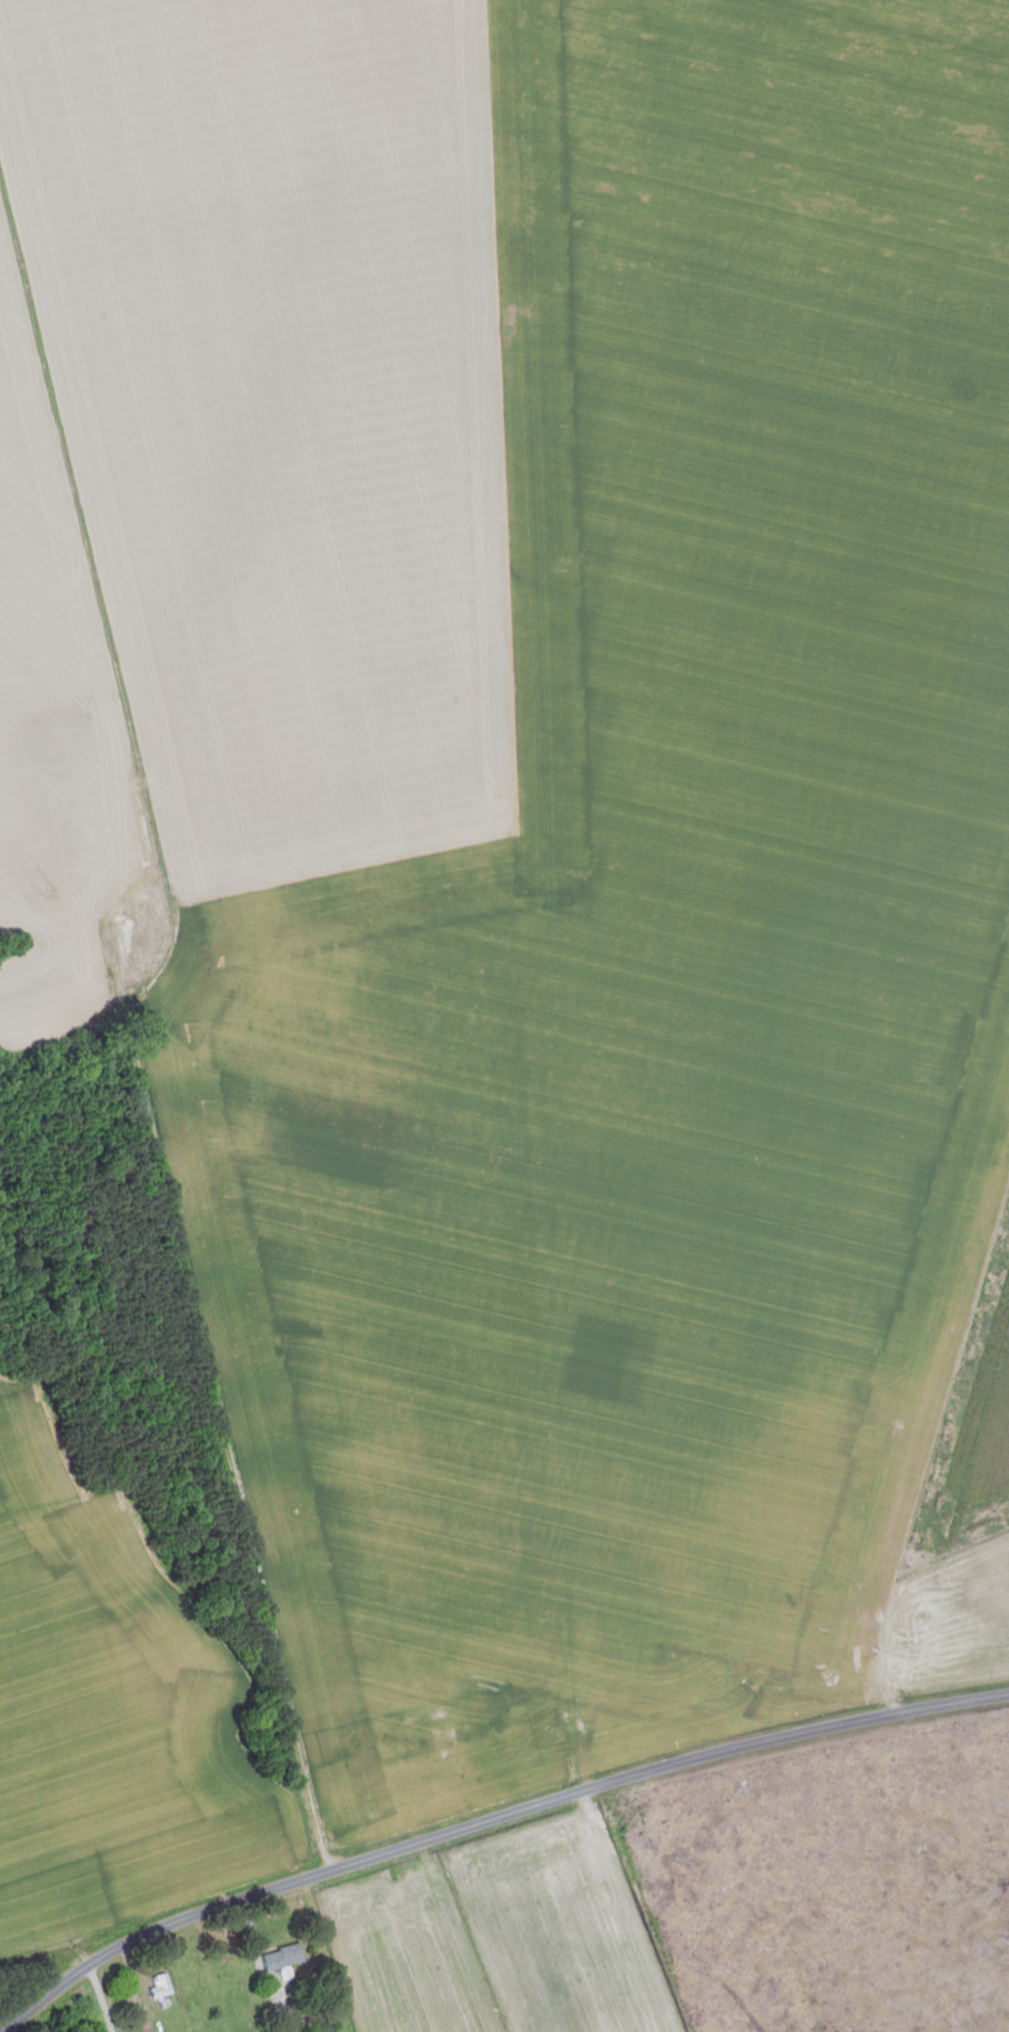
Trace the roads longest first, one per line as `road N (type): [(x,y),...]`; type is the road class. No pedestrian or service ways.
road 1 (residential): [(323,1872),(90,821)]
road 2 (residential): [(7,2031),(80,1973),(160,1927),(323,1872),(785,1737),(1008,1695)]

